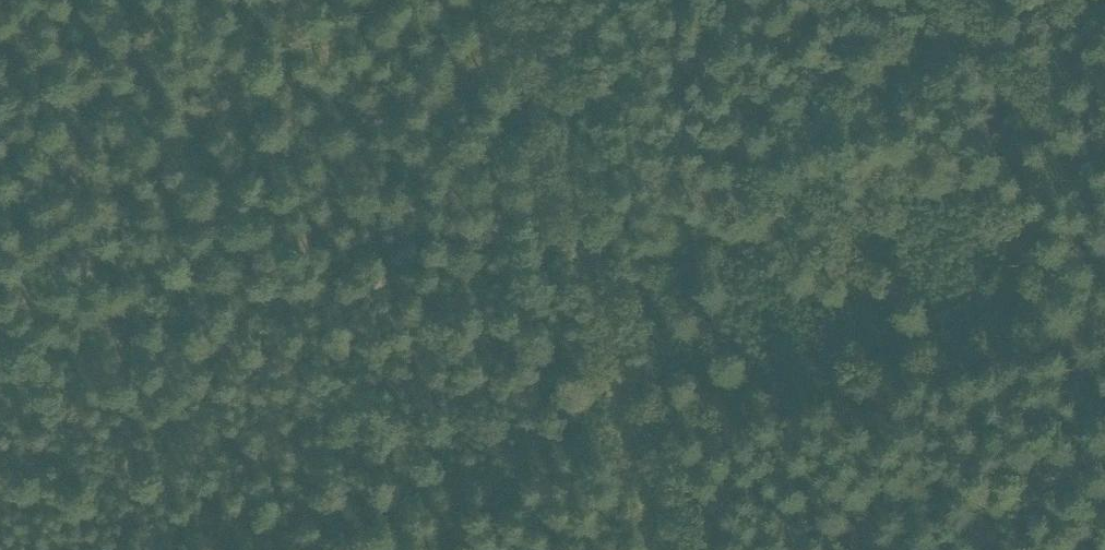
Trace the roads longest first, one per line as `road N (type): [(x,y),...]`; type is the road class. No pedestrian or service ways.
road 1 (track): [(651,549),(510,0)]
road 2 (track): [(623,441),(786,409),(1104,321)]
road 3 (track): [(623,441),(474,489),(203,549)]

